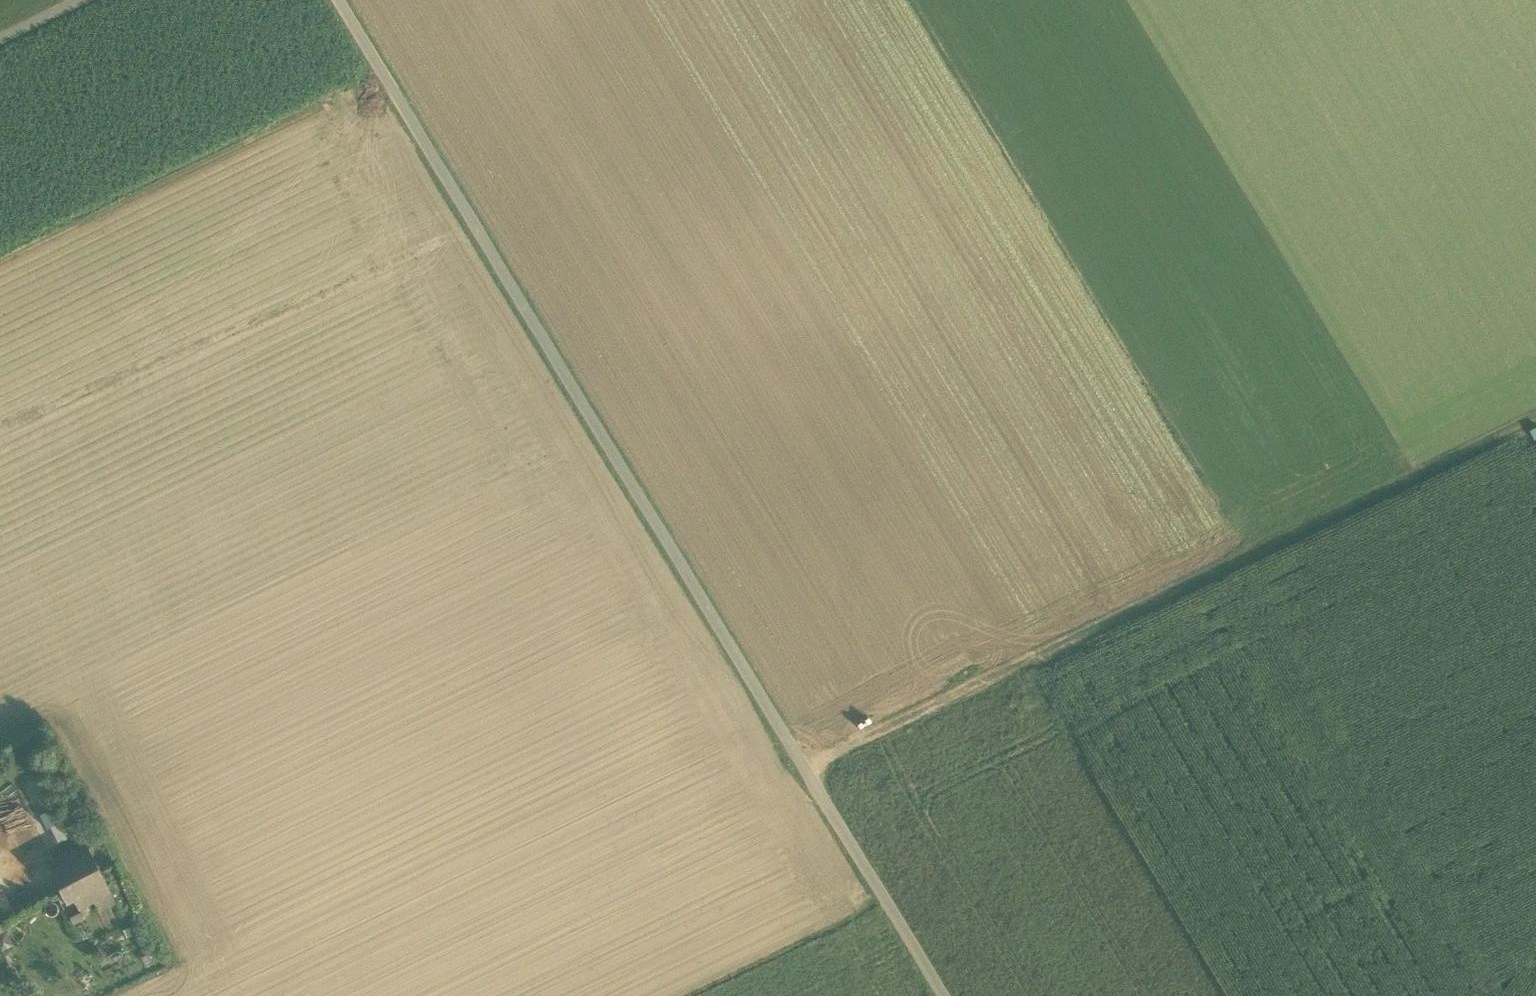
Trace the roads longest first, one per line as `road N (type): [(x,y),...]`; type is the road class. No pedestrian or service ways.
road 1 (track): [(339,0),(944,995)]
road 2 (track): [(1535,416),(805,768)]

